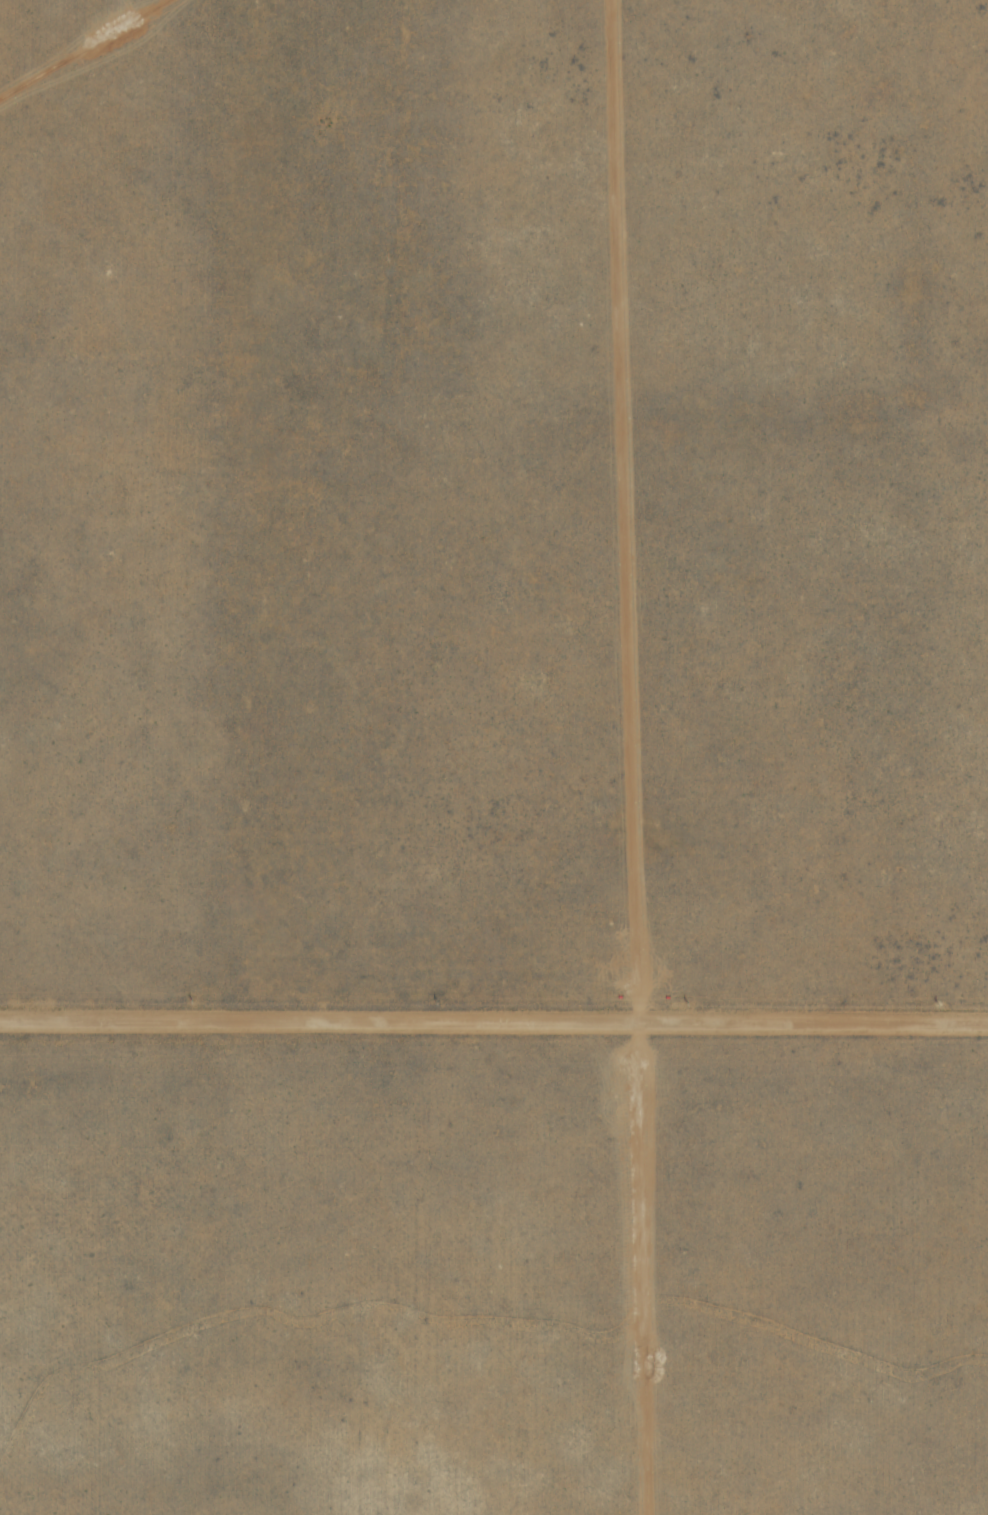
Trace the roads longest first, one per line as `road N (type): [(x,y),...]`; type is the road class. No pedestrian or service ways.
road 1 (residential): [(987,1031),(0,1027)]

